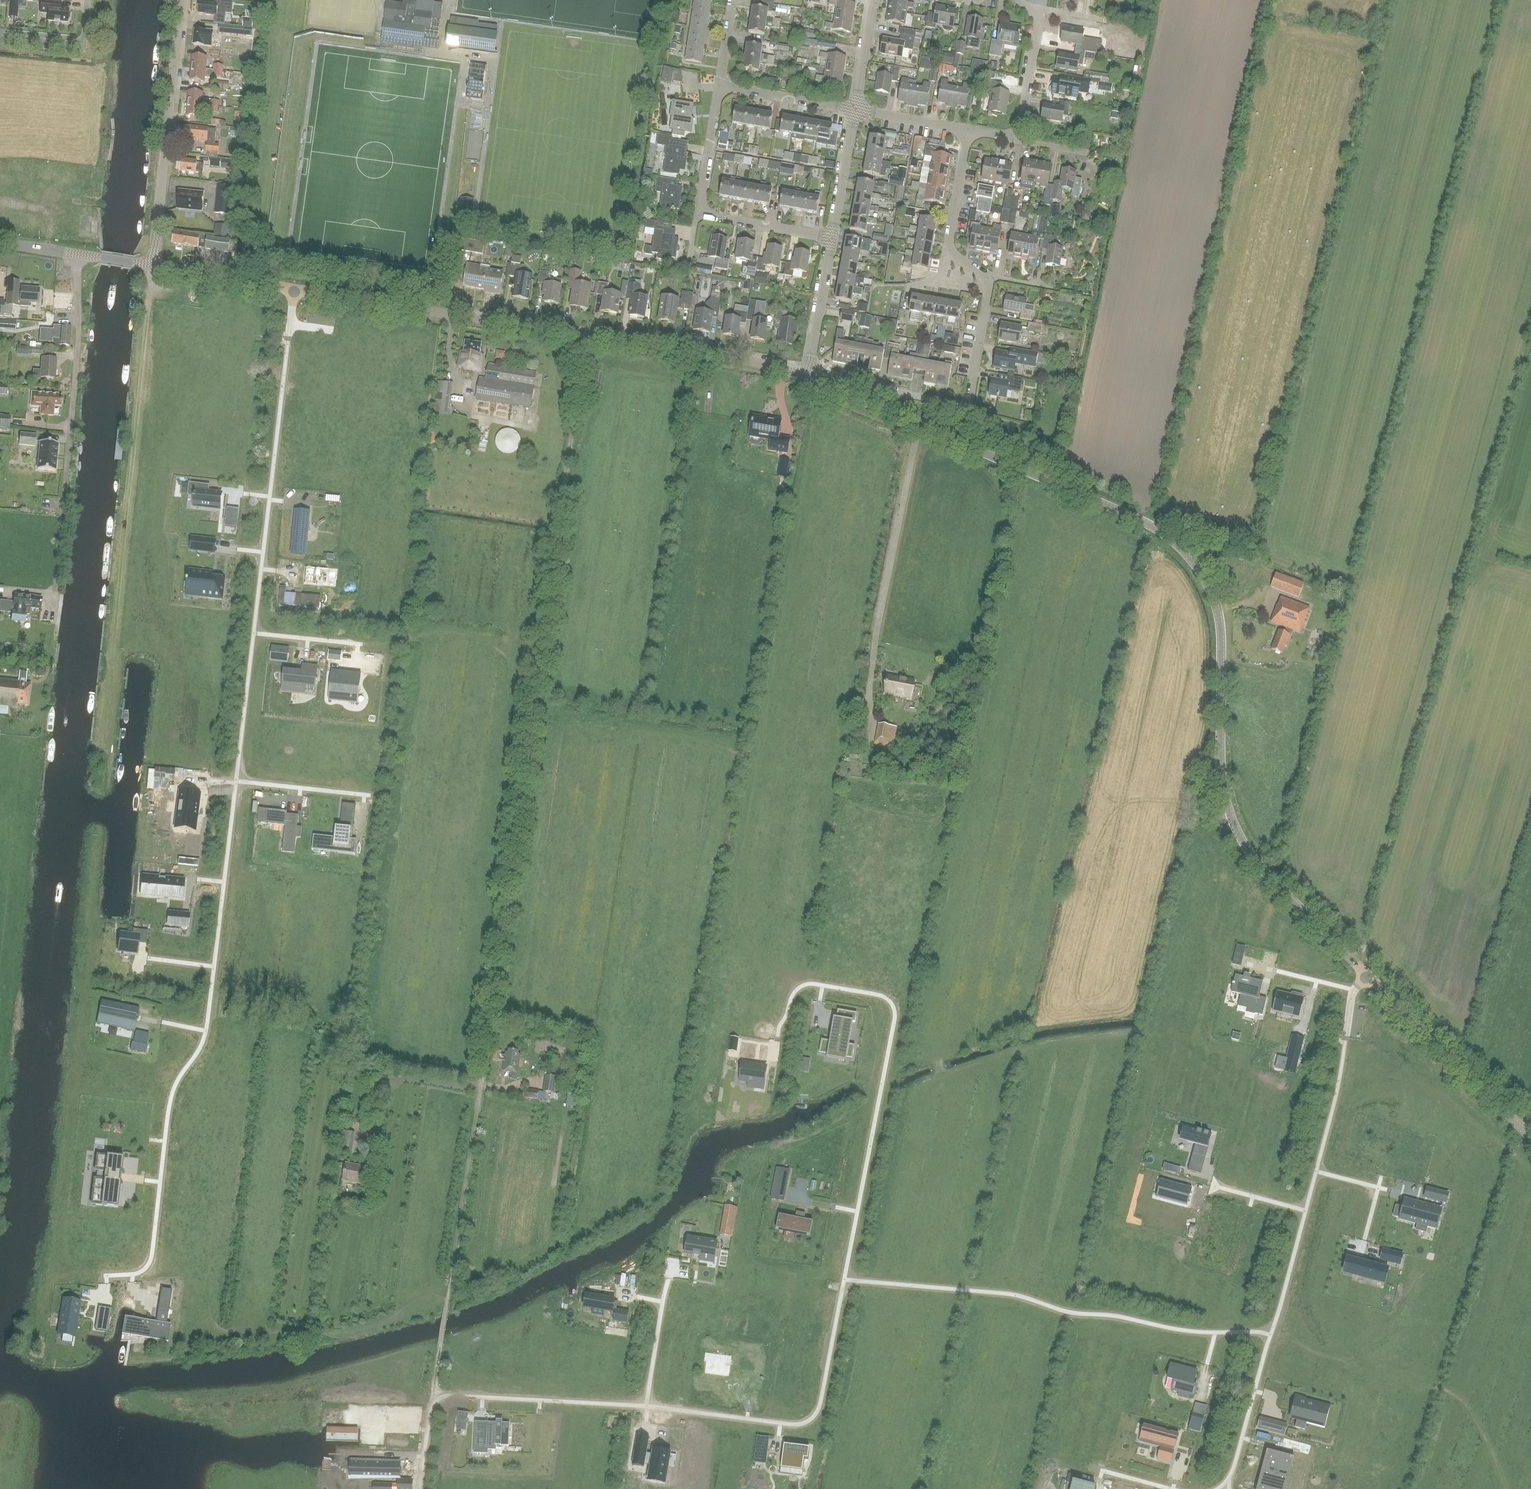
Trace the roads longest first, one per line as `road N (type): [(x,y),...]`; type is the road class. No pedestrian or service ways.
road 1 (unclassified): [(1368,973),(1260,864),(1233,819),(1220,759),(1221,633),(1215,597),(1191,558),(1157,528),(809,373)]
road 2 (residential): [(236,780),(206,1029),(201,1052),(171,1098),(150,1275),(106,1278)]
road 3 (unclassified): [(809,373),(293,289)]
road 4 (residential): [(845,1278),(897,1007),(887,996),(798,983),(784,1044)]
road 5 (unclassified): [(1270,1337),(1179,1331),(1029,1298),(845,1278)]
road 6 (residential): [(293,289),(253,633)]
road 7 (residential): [(56,588),(79,256)]
road 8 (unclassified): [(845,1278),(812,1421),(789,1425),(646,1406)]
road 9 (tertiary): [(152,266),(182,0)]
road 10 (unclassified): [(1530,1136),(1368,973)]
road 11 (unclassified): [(646,1406),(434,1394)]
road 12 (unclassified): [(1368,973),(1355,986),(1317,1172)]
road 13 (residential): [(990,276),(950,253),(971,132)]
road 14 (residential): [(1229,1480),(1270,1337)]
road 15 (residential): [(253,633),(236,780)]
road 16 (unclassified): [(293,289),(152,266)]
road 17 (residential): [(855,111),(719,87)]
road 18 (residential): [(809,373),(832,238)]
road 19 (residential): [(832,238),(698,215)]
road 20 (residential): [(236,780),(368,796)]
road 21 (residential): [(969,407),(990,276)]
road 22 (unclassified): [(1306,1212),(1270,1337)]
road 23 (residential): [(698,215),(719,87)]
road 24 (residential): [(0,38),(83,46),(88,0)]
road 25 (residential): [(832,238),(855,111)]
road 26 (residential): [(1019,140),(1041,13)]
road 27 (residential): [(646,1406),(666,1283)]

